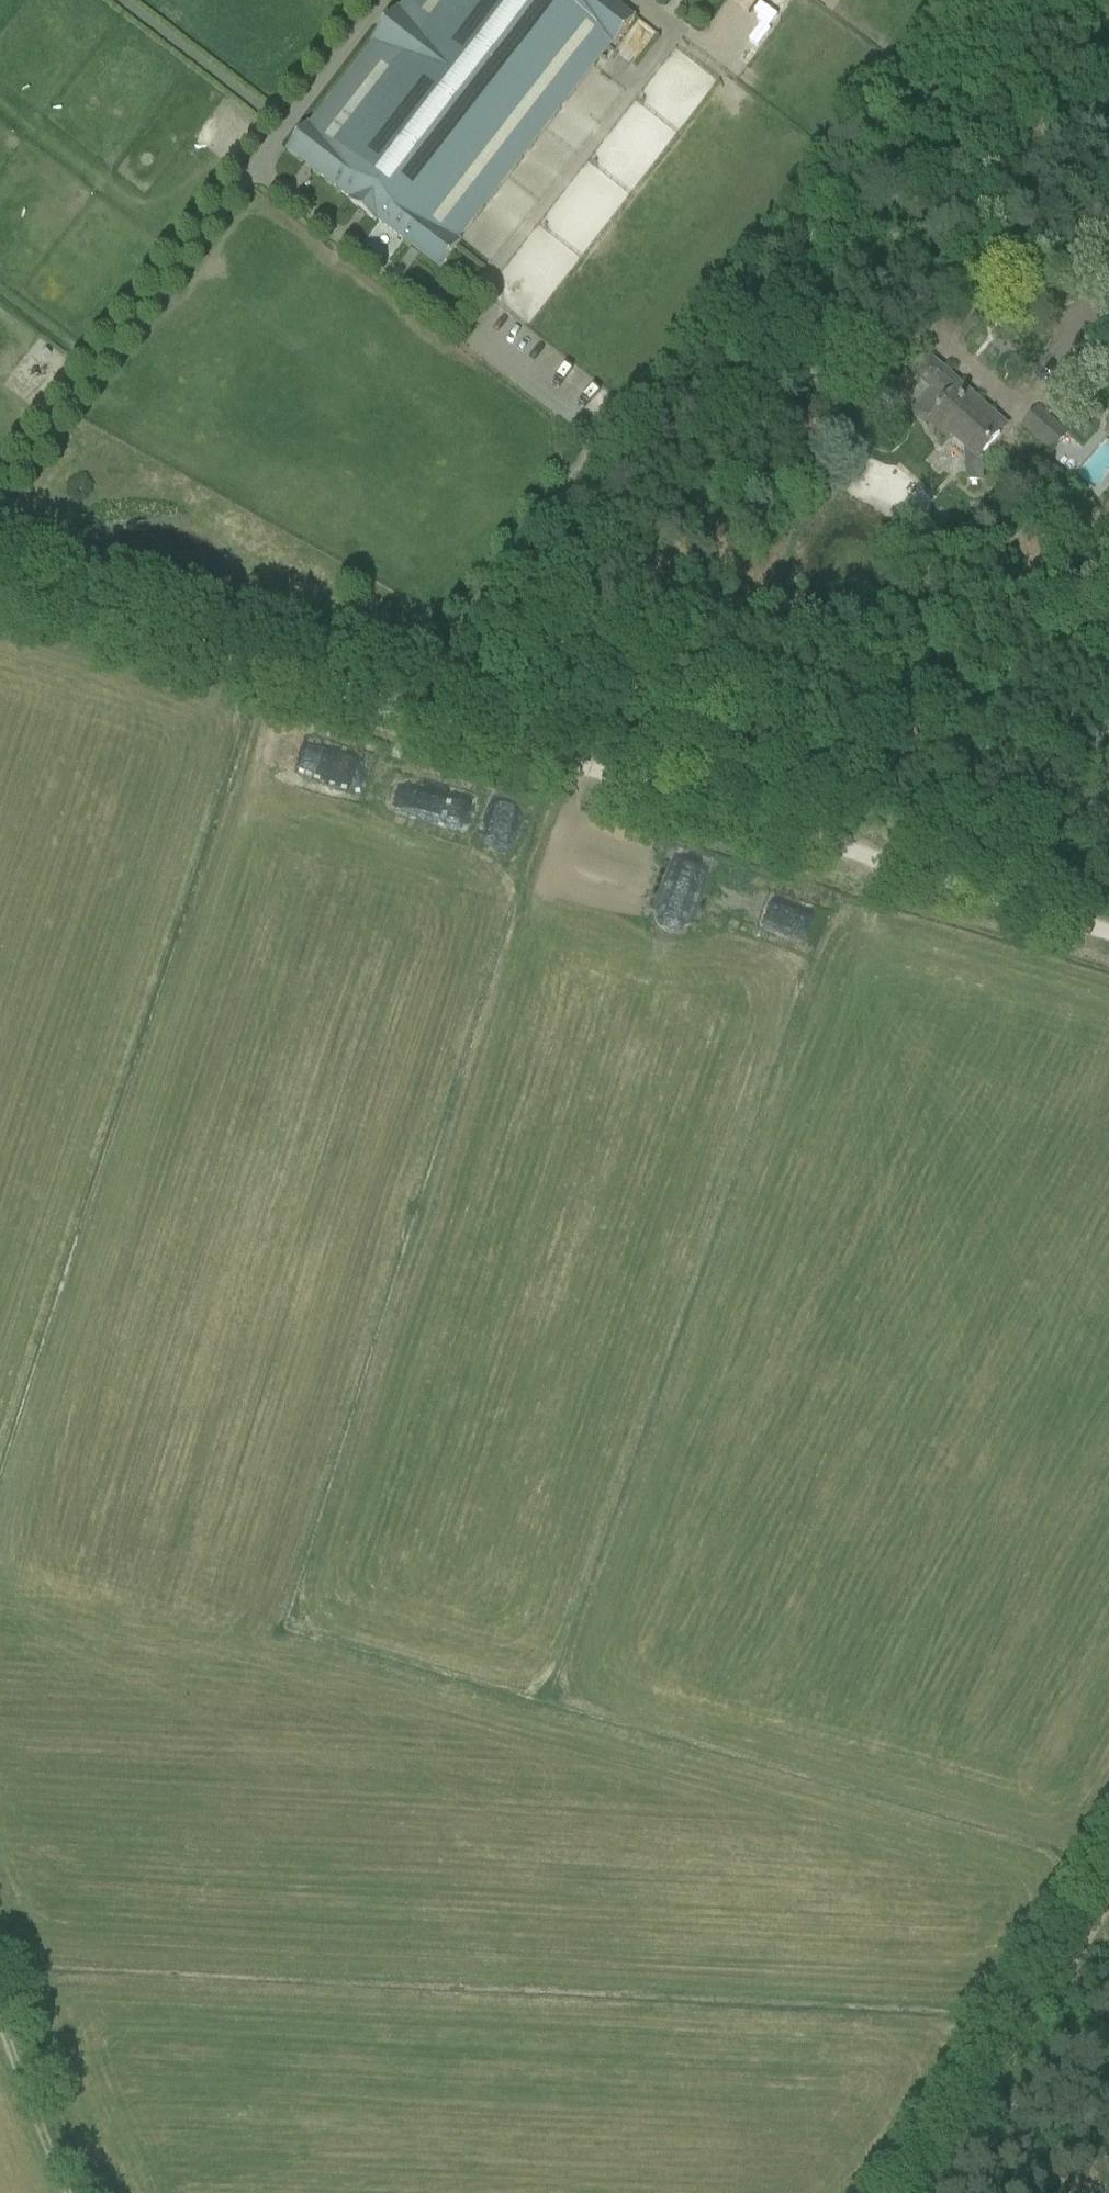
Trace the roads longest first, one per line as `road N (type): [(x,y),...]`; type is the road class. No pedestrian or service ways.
road 1 (track): [(0,579),(1108,947)]
road 2 (track): [(383,0),(0,501)]
road 3 (track): [(915,2192),(1108,1910)]
road 4 (track): [(1108,309),(947,327),(945,351),(1019,413)]
road 5 (track): [(60,2192),(0,2035)]

